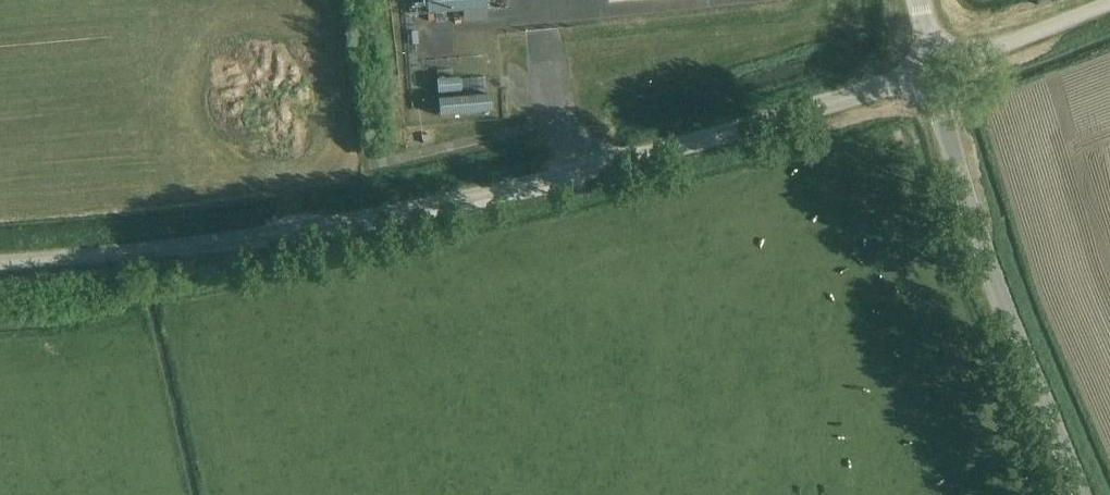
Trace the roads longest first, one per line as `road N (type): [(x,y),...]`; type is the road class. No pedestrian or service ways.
road 1 (unclassified): [(0,263),(264,235),(494,191),(931,73)]
road 2 (unclassified): [(1081,494),(999,305),(959,189),(931,73)]
road 3 (unclassified): [(931,73),(1109,3)]

